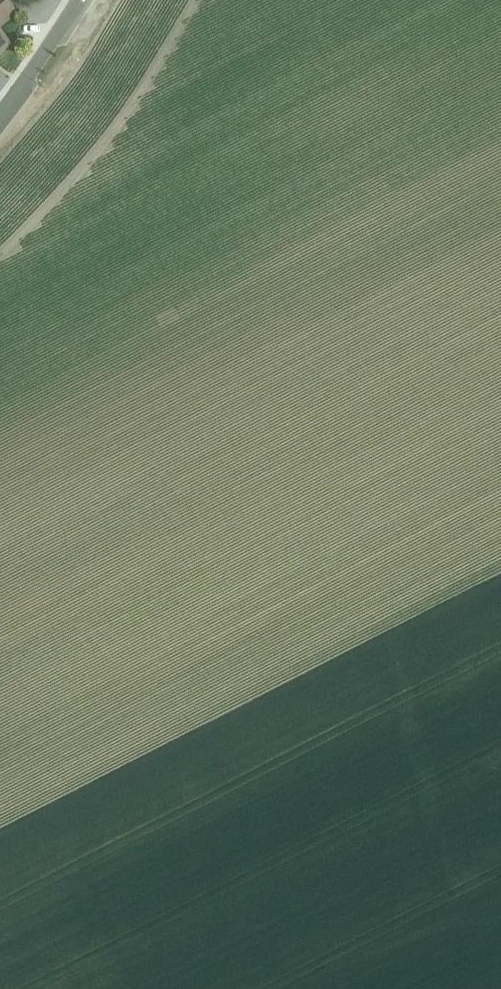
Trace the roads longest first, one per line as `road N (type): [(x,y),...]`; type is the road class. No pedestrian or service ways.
road 1 (tertiary): [(0,120),(83,0)]

